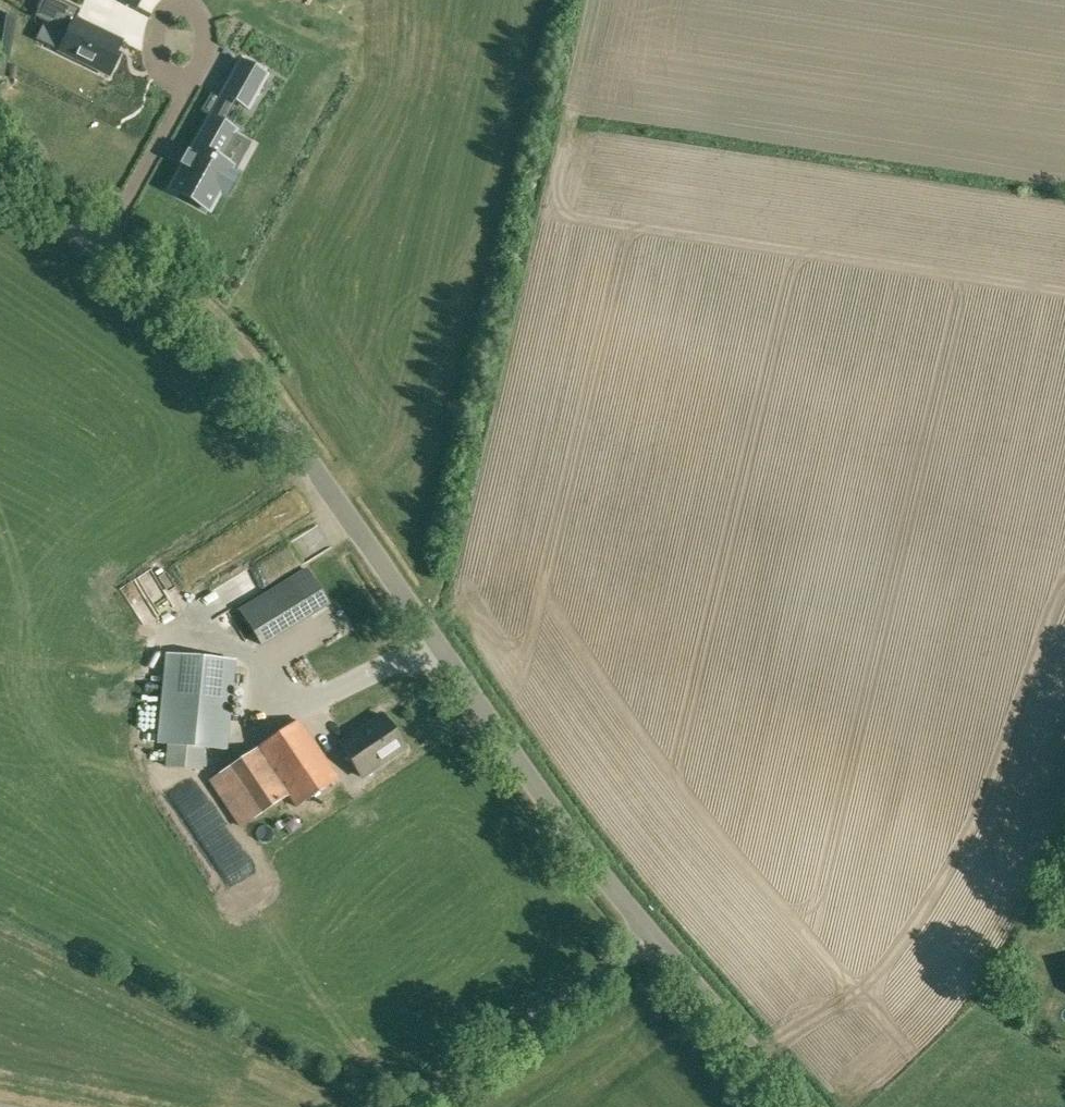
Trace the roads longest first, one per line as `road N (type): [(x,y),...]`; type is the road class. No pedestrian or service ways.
road 1 (unclassified): [(800,1106),(590,857),(218,336),(173,294),(0,181)]

